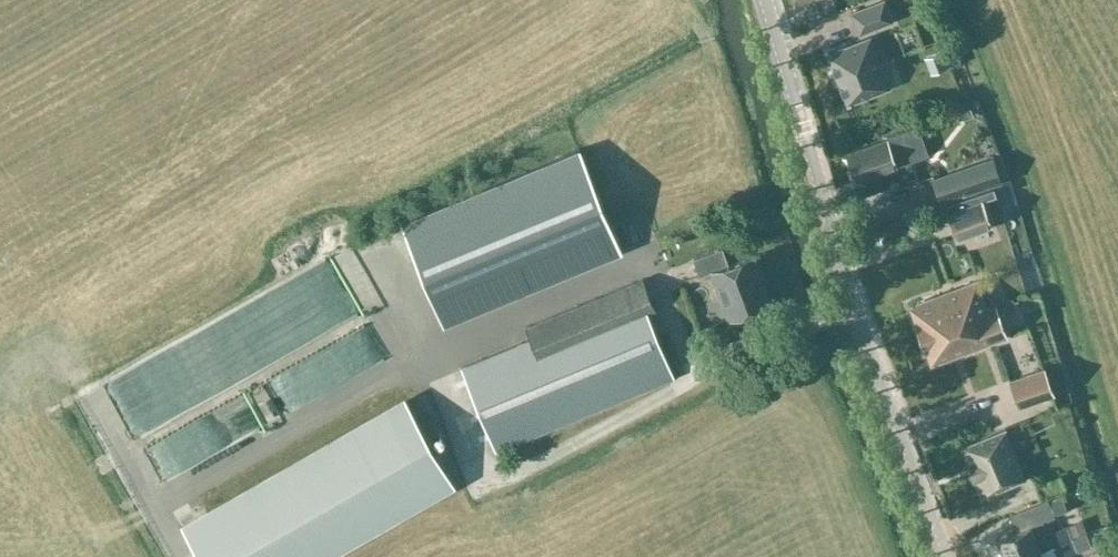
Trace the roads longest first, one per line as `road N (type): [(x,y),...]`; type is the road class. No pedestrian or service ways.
road 1 (tertiary): [(953,556),(863,329),(767,0)]

